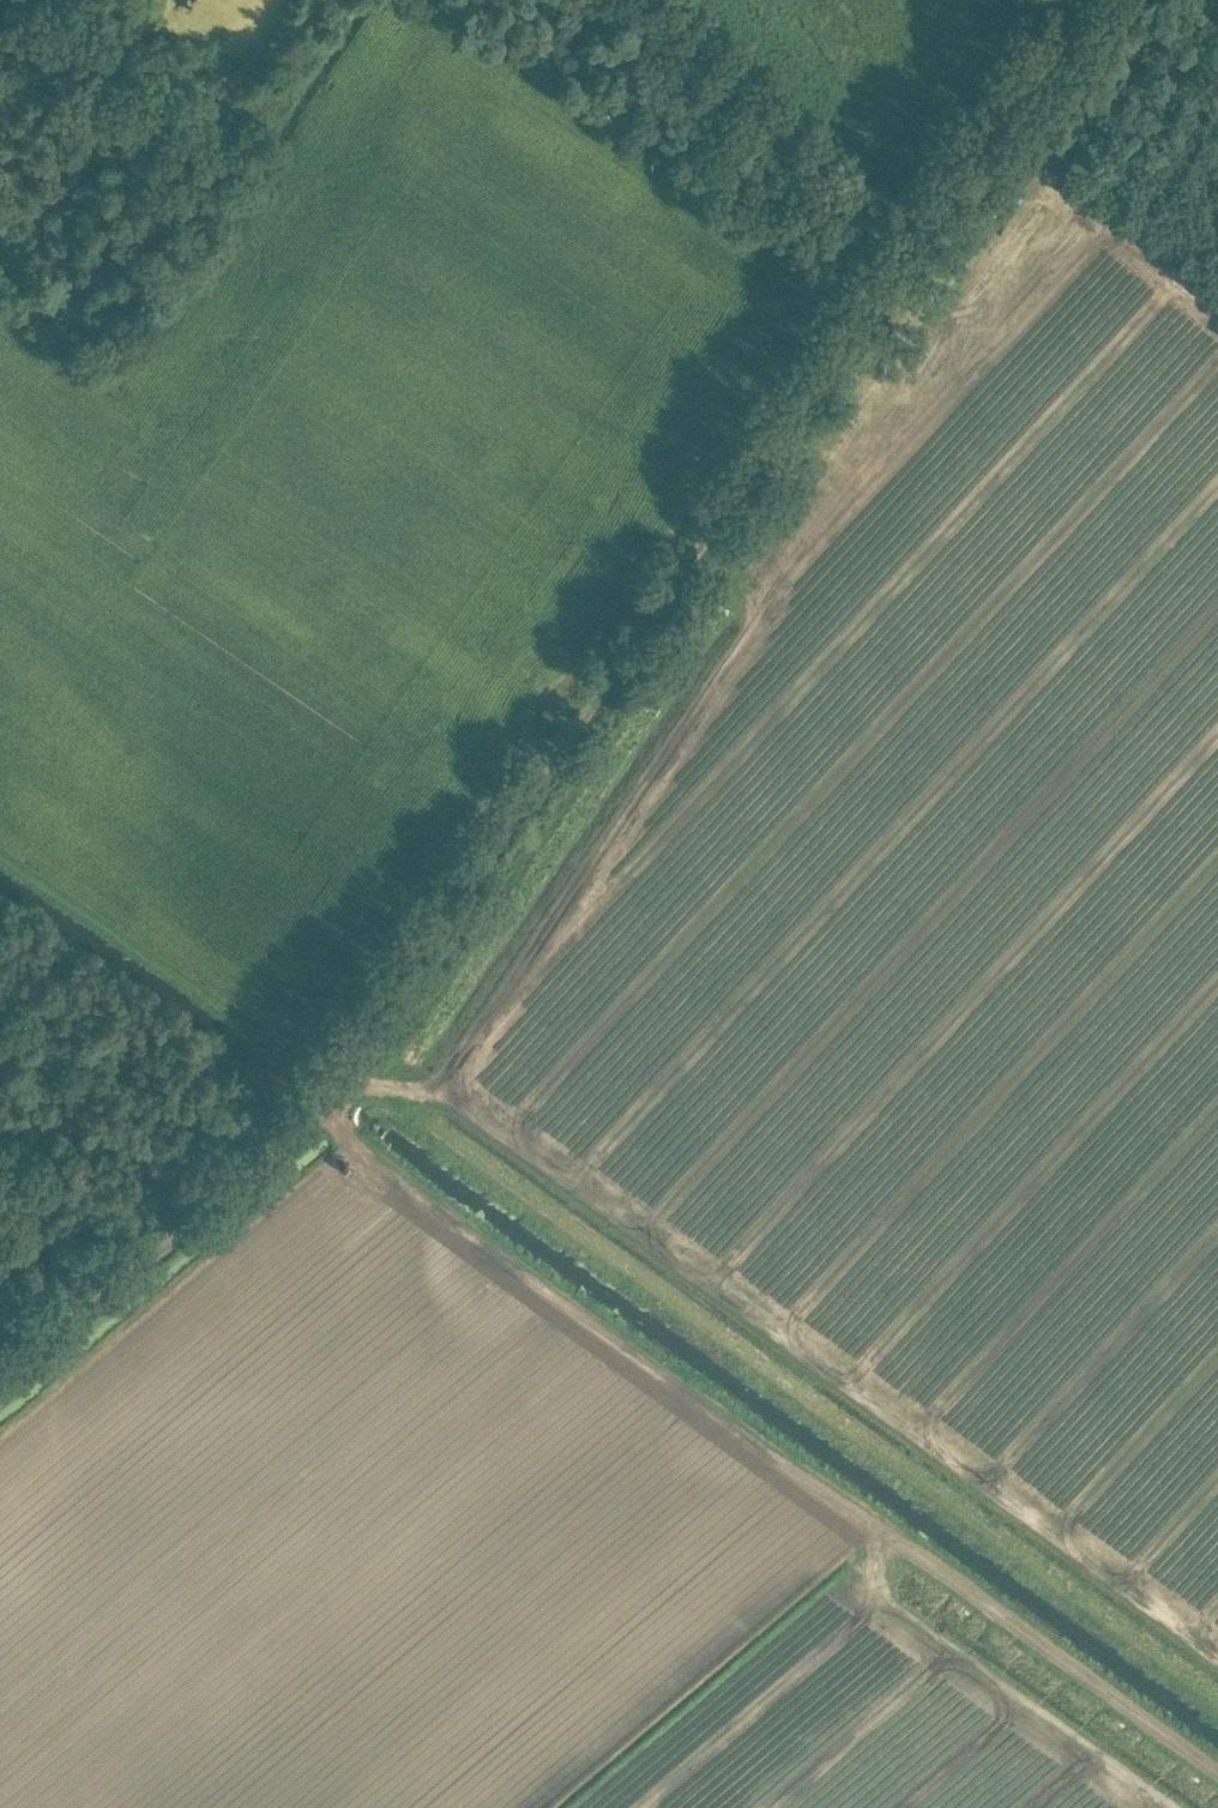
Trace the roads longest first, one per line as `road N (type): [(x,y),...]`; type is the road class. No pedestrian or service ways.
road 1 (track): [(0,1383),(317,1110),(365,1051),(1082,0)]

